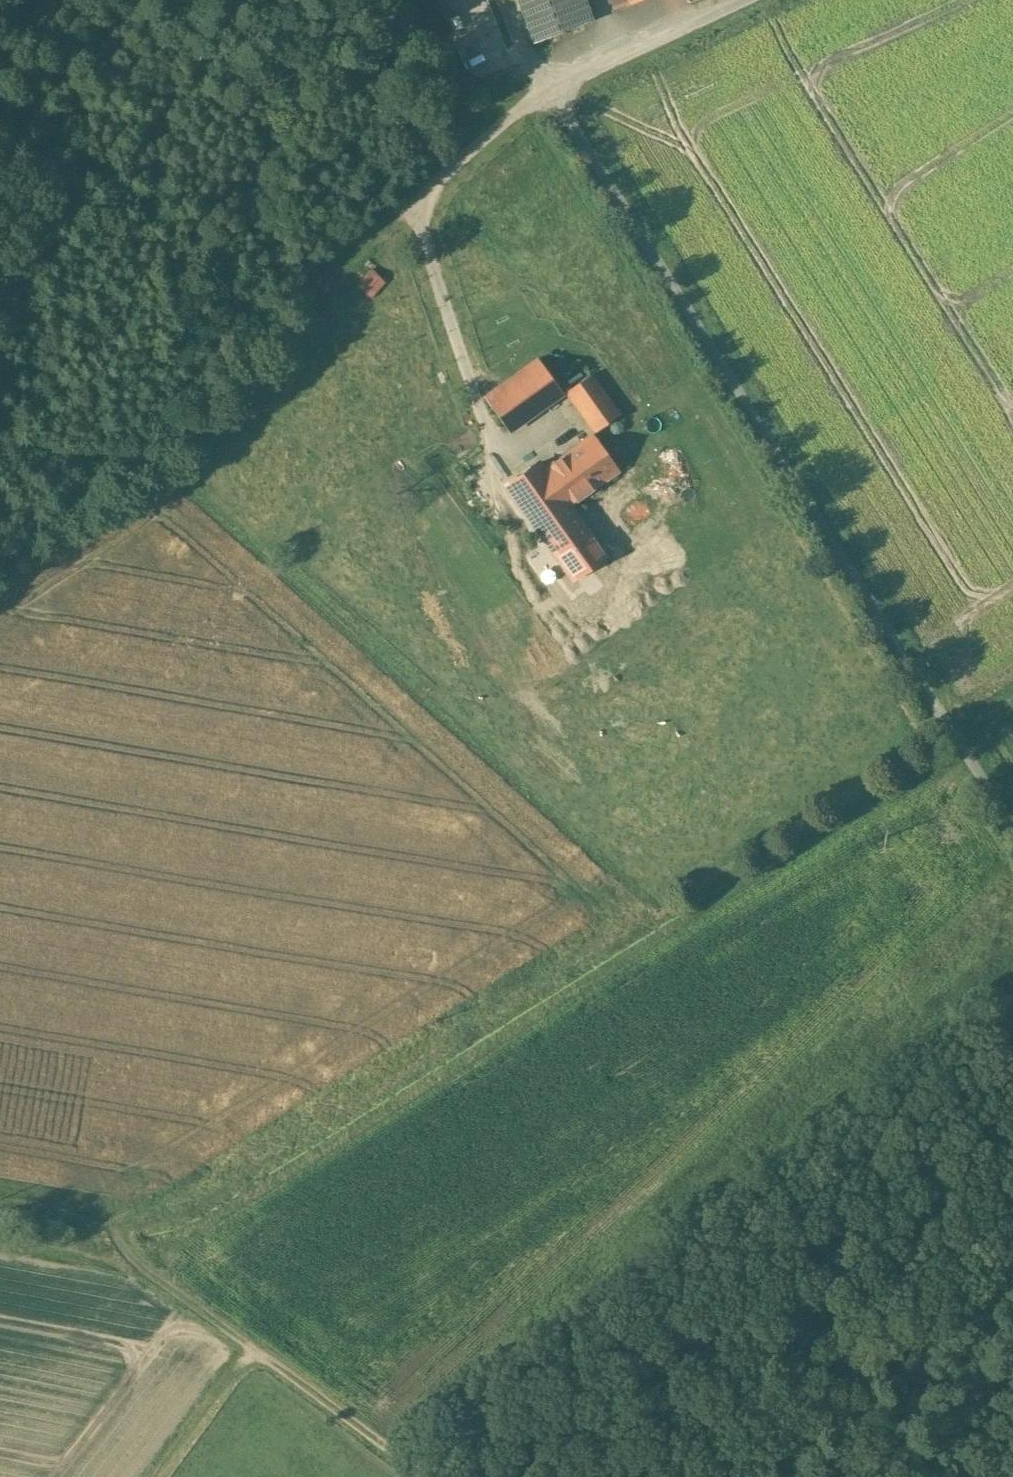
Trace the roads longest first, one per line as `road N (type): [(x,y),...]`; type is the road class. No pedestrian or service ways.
road 1 (unclassified): [(1012,838),(544,87),(741,0)]

